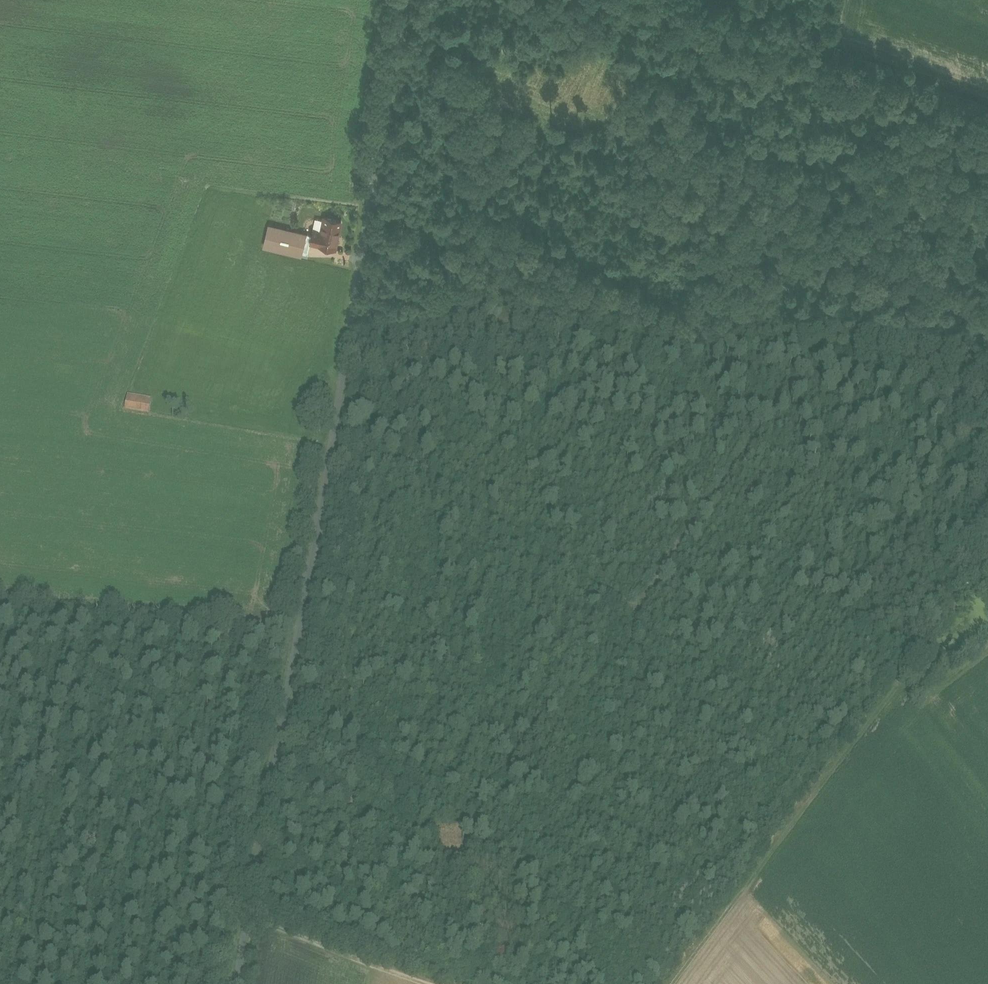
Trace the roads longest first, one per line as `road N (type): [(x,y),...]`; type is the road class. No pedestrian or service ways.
road 1 (residential): [(410,0),(236,983)]

